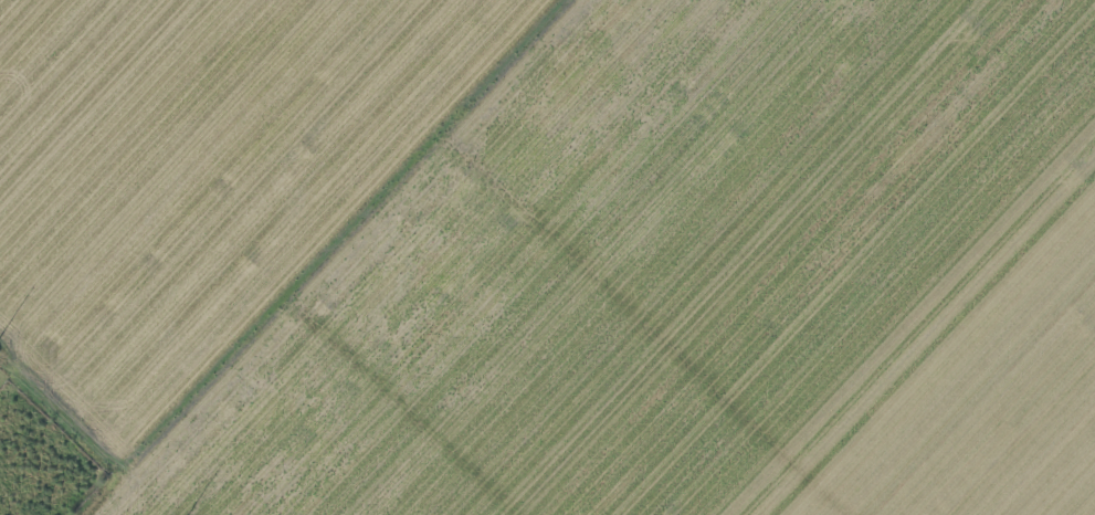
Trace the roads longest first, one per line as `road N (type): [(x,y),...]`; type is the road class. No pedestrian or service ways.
road 1 (track): [(0,327),(141,460)]

